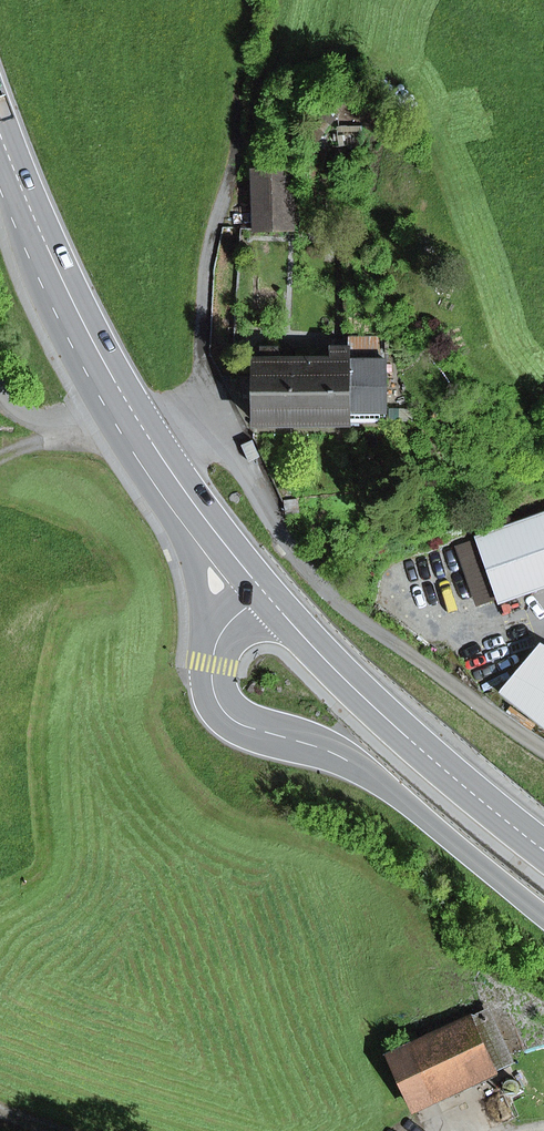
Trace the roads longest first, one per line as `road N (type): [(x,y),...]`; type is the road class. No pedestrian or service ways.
road 1 (primary): [(0,130),(126,400),(268,601)]
road 2 (tertiary): [(268,601),(216,649),(214,701),(255,732),(307,743),(370,776),(543,911)]
road 3 (primary): [(268,601),(432,758),(543,846)]
road 4 (track): [(290,0),(256,123),(235,165)]

